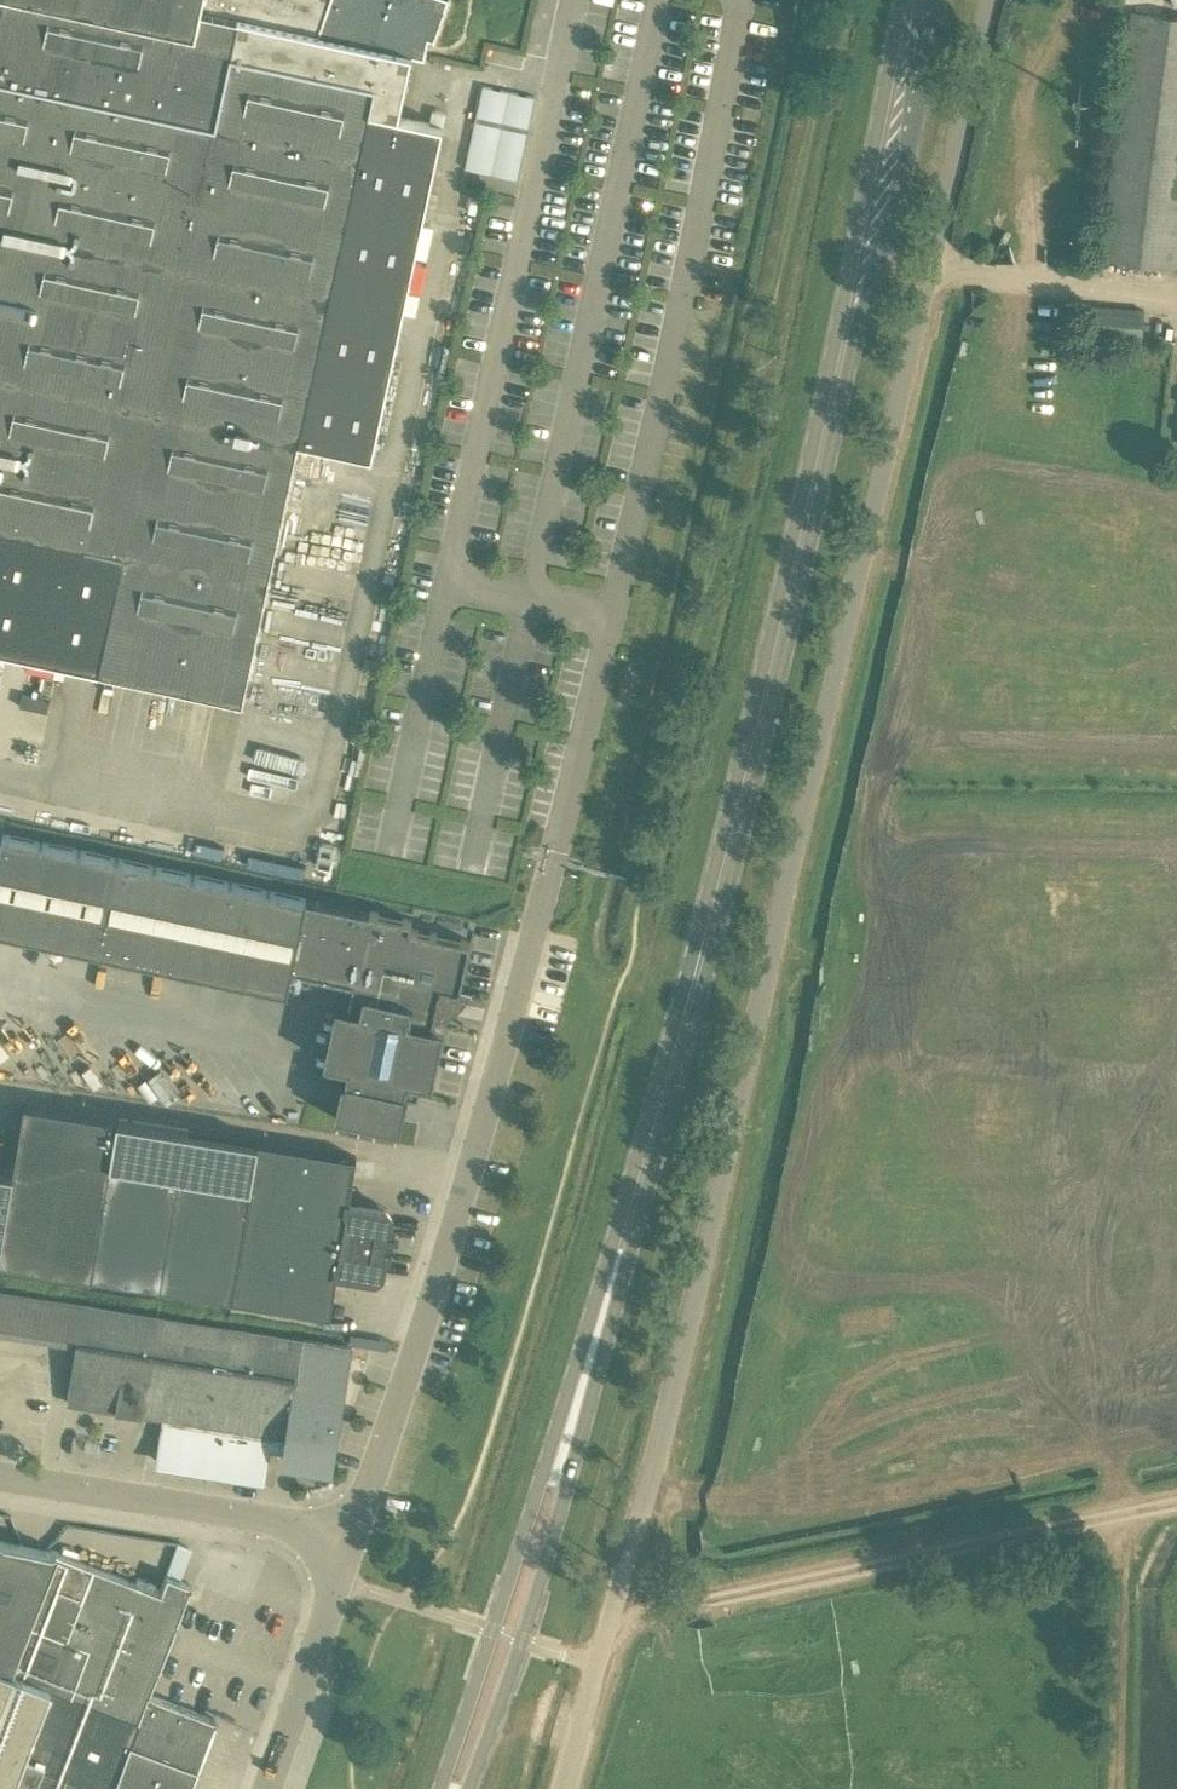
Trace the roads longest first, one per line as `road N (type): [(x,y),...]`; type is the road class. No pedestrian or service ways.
road 1 (unclassified): [(558,1788),(618,1602),(997,0)]
road 2 (primary): [(586,1370),(680,1030),(850,321)]
road 3 (unclassified): [(351,1543),(460,1206),(557,862)]
road 4 (track): [(618,1602),(678,1605),(1176,1503)]
road 5 (primary): [(586,1370),(538,1486),(443,1788)]
road 6 (primary): [(468,1788),(566,1492),(586,1370)]
road 7 (unclassified): [(351,1543),(236,1513),(0,1474)]
road 8 (primary): [(850,321),(900,190),(938,0)]
road 9 (primary): [(898,0),(853,244),(850,321)]
road 10 (unclassified): [(267,1788),(351,1543)]

